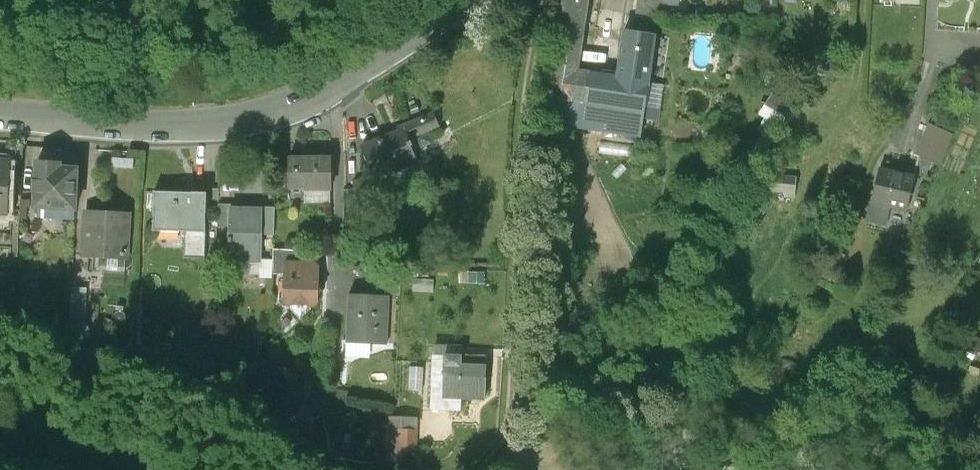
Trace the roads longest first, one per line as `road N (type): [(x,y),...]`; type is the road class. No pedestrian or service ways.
road 1 (unclassified): [(467,0),(320,95),(278,111),(220,124),(134,125),(0,112)]

